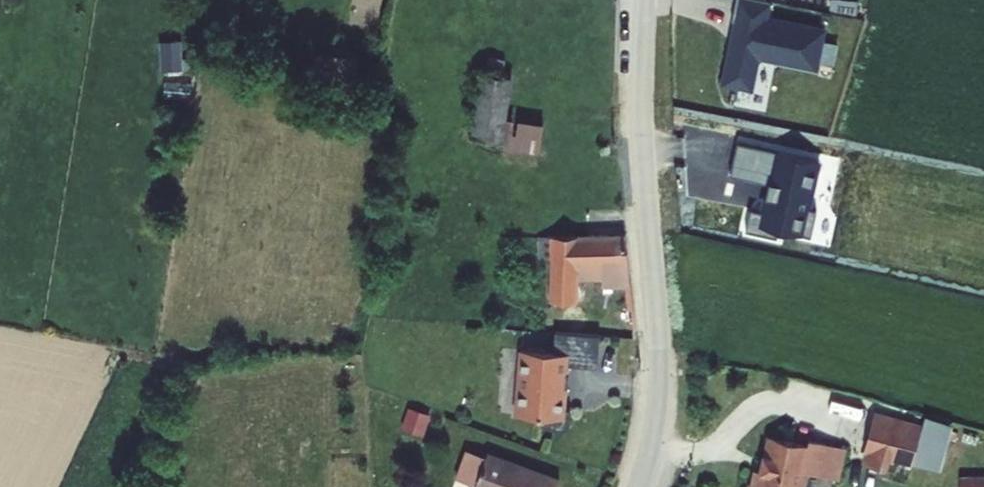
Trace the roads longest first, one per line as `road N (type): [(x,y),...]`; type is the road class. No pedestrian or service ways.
road 1 (residential): [(642,0),(641,127),(660,388),(639,486)]

